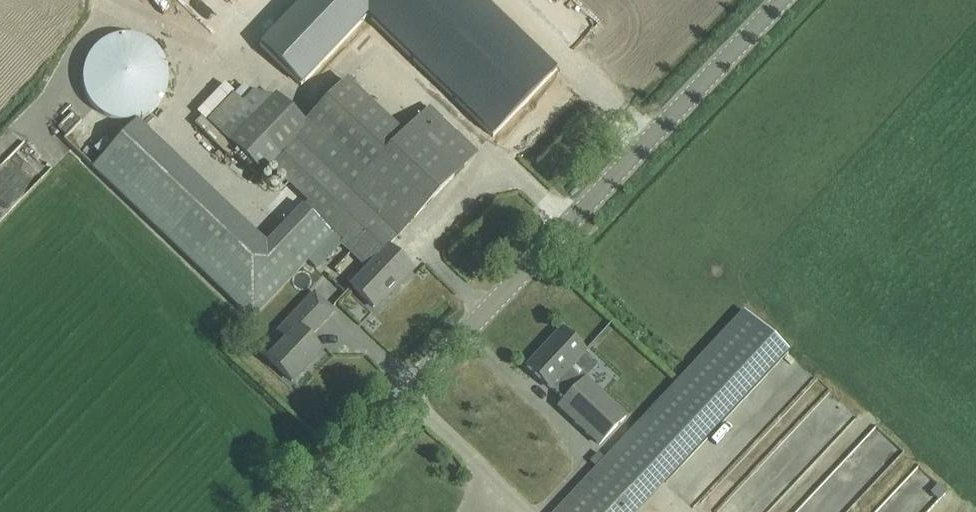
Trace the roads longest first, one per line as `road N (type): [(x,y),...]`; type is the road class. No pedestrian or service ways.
road 1 (tertiary): [(300,511),(782,0)]

